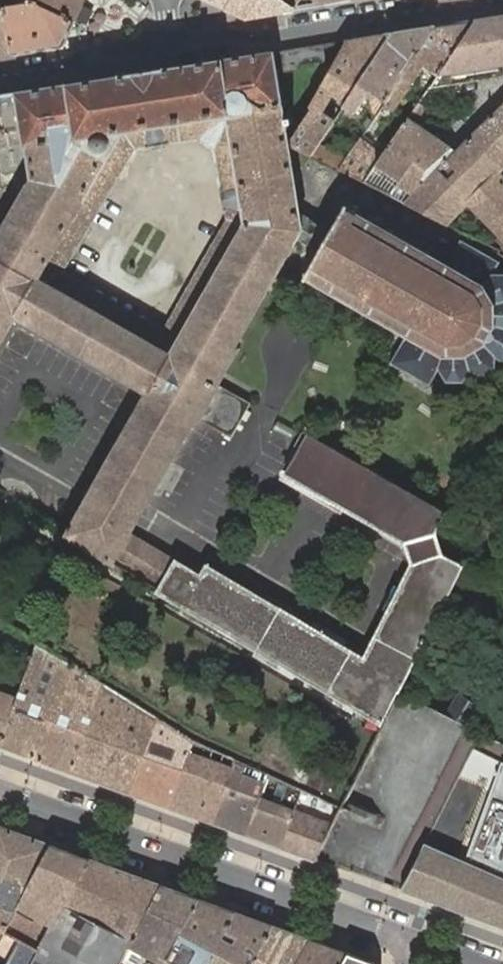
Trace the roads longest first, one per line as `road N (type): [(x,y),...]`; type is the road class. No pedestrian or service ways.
road 1 (residential): [(410,942),(0,794)]
road 2 (residential): [(466,0),(172,47)]
road 3 (residential): [(172,47),(0,74)]

